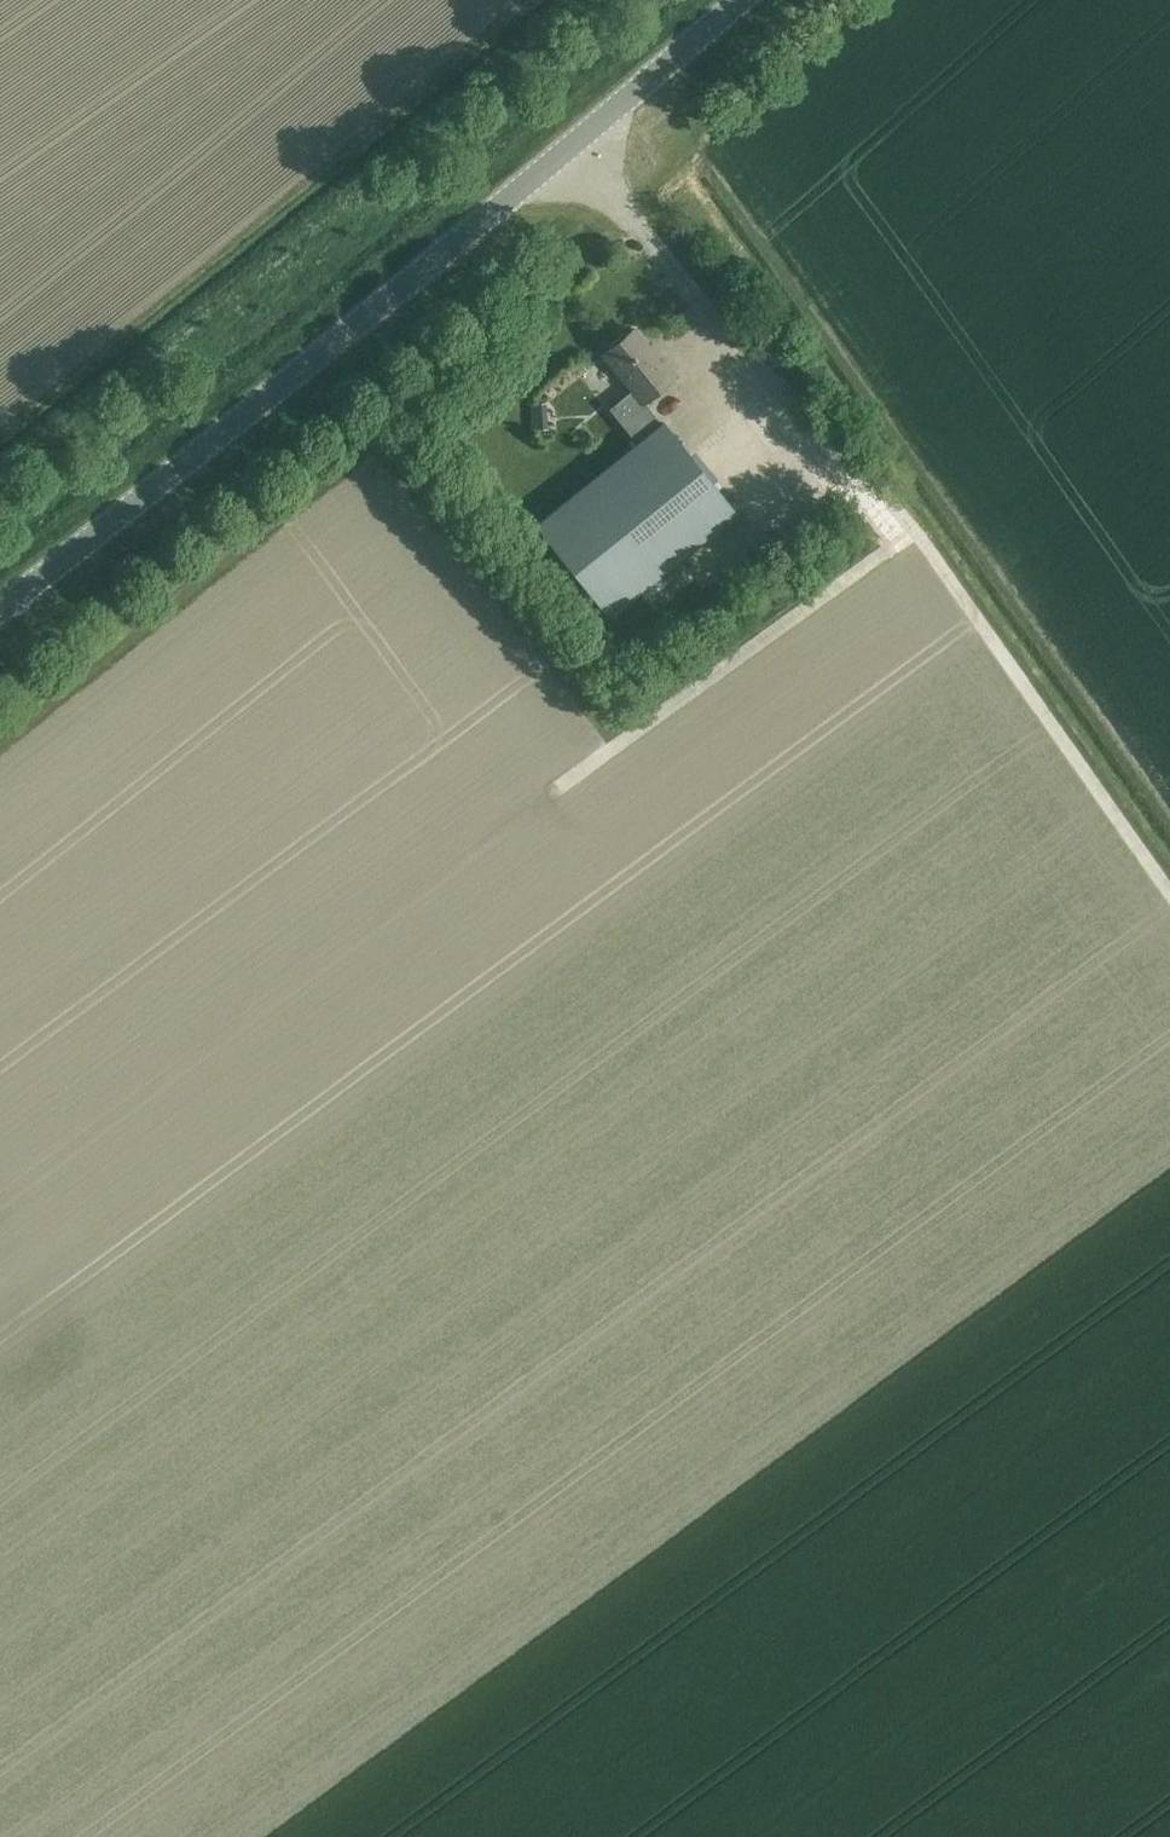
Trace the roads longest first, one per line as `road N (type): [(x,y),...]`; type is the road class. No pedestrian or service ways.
road 1 (unclassified): [(0,611),(272,397),(740,0)]

